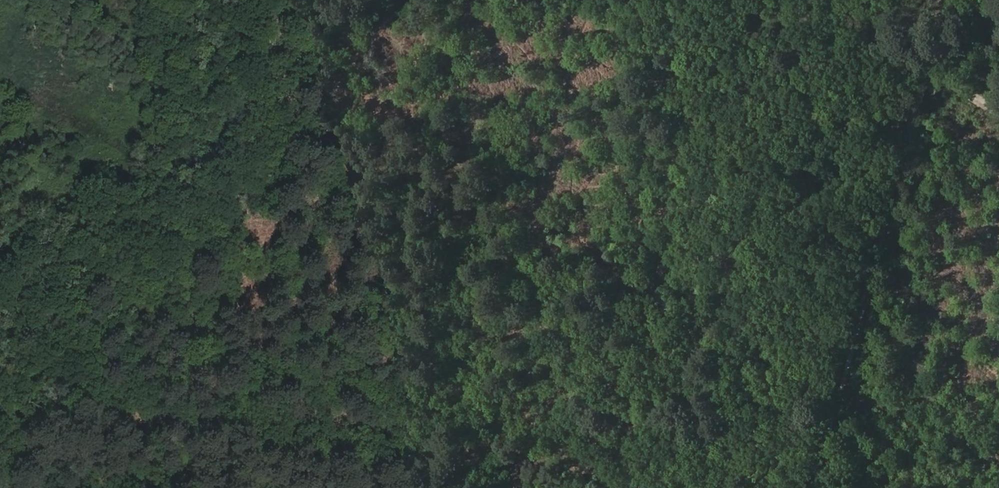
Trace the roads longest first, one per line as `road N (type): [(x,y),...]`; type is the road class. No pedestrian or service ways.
road 1 (track): [(827,0),(930,71),(998,105)]

